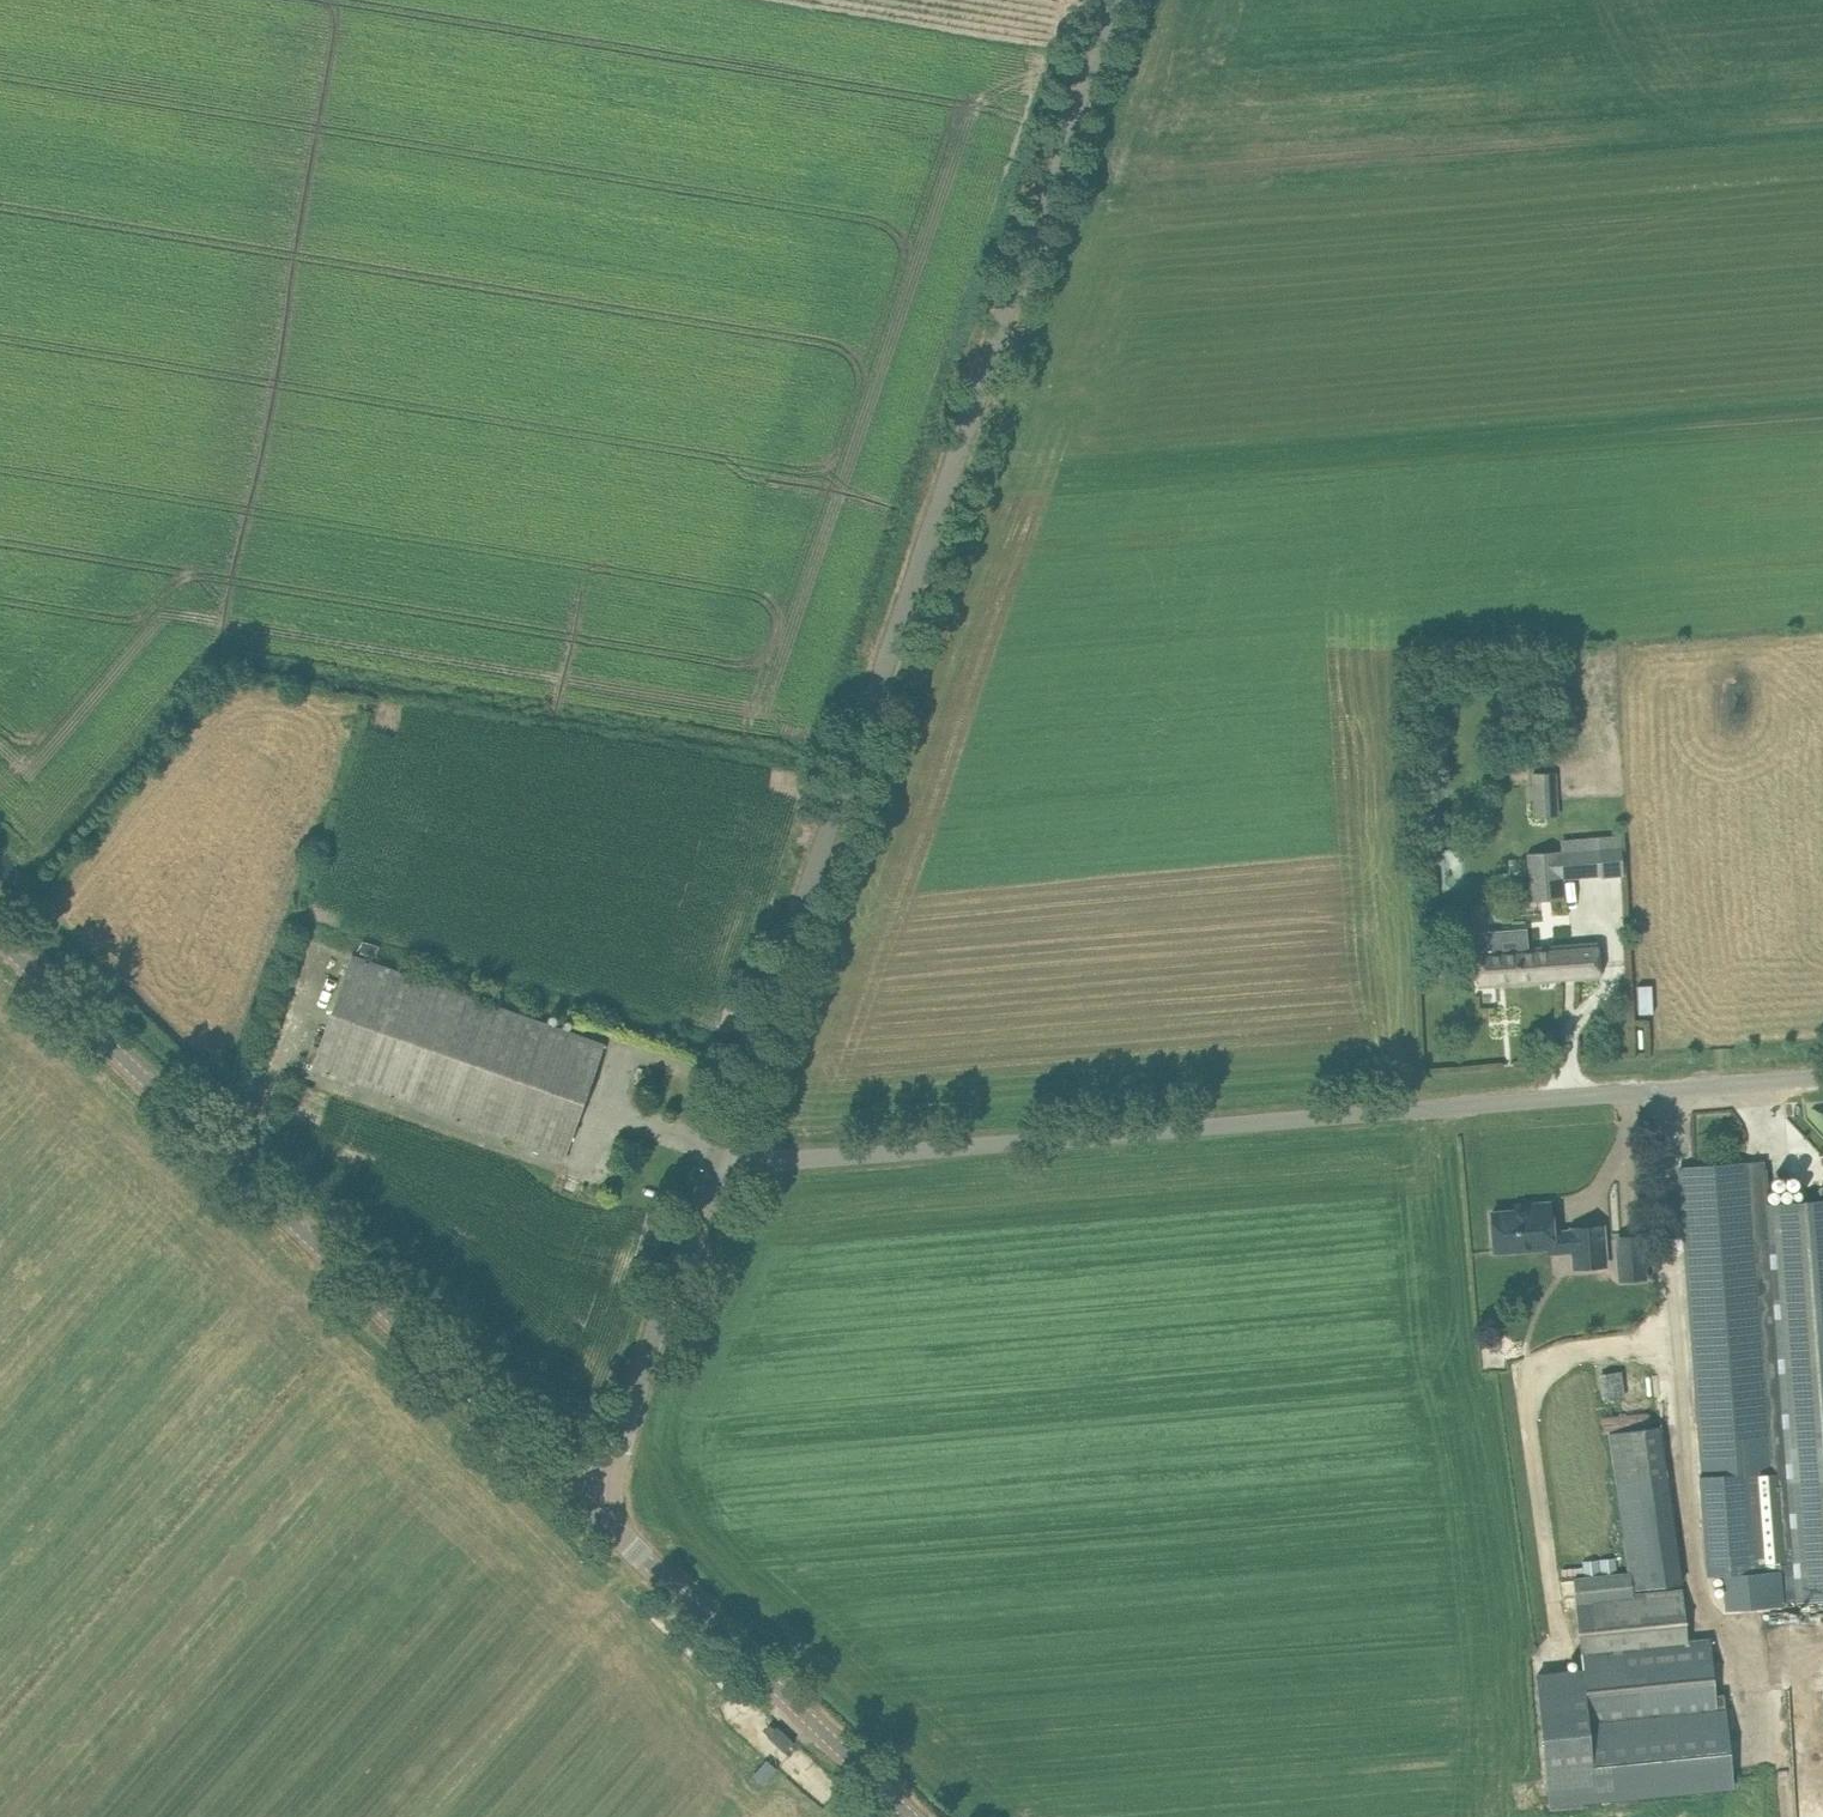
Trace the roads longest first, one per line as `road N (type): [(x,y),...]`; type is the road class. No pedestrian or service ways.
road 1 (unclassified): [(705,1162),(1106,0)]
road 2 (unclassified): [(705,1162),(1822,1072)]
road 3 (tertiary): [(589,1502),(0,937)]
road 4 (tertiary): [(923,1816),(589,1502)]
road 5 (unclassified): [(589,1502),(705,1162)]

